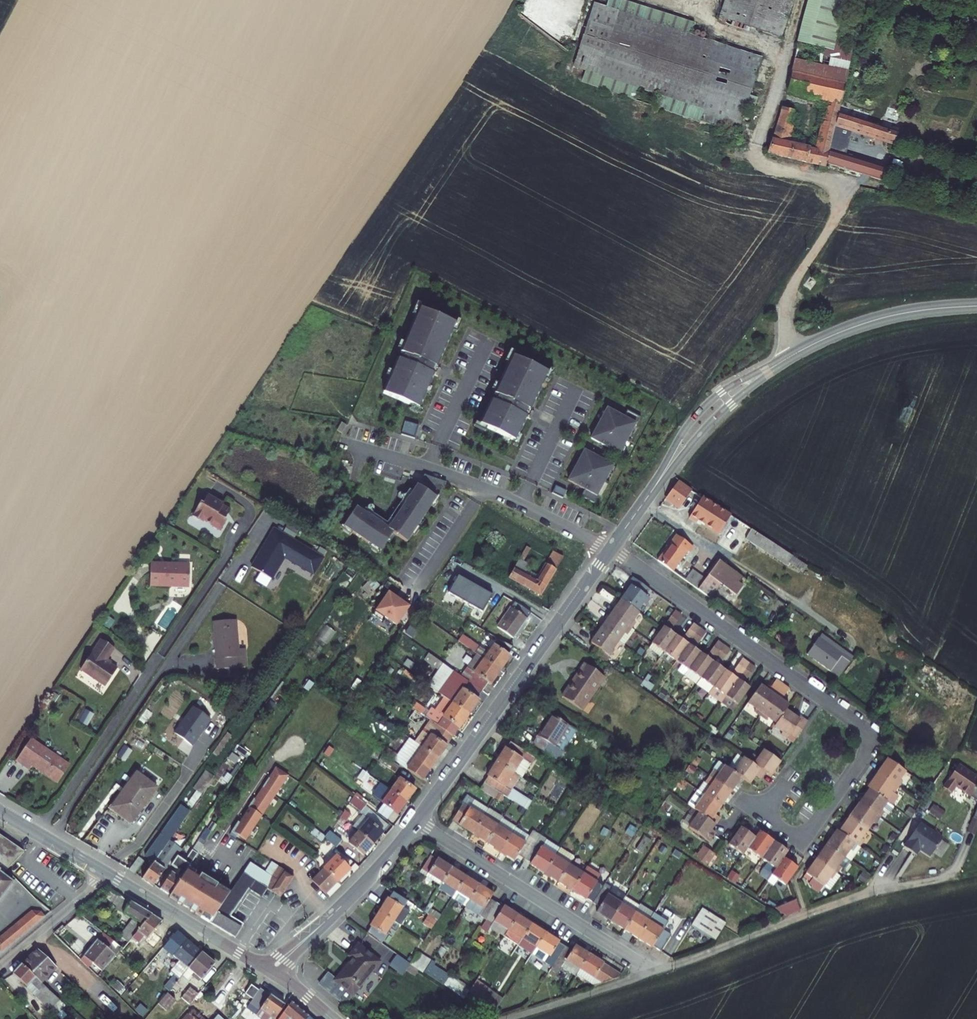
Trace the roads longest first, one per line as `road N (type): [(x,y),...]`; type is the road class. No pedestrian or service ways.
road 1 (residential): [(610,549),(875,736),(805,841),(758,810)]
road 2 (tertiary): [(610,549),(693,430),(735,390),(865,323),(976,306)]
road 3 (tertiary): [(416,822),(610,549)]
road 4 (residential): [(610,549),(493,491),(342,443)]
road 5 (residential): [(416,822),(648,969)]
road 6 (tertiary): [(271,972),(416,822)]
road 7 (tertiary): [(107,875),(271,972)]
road 8 (residential): [(107,875),(0,966)]
road 9 (tertiary): [(0,811),(107,875)]

